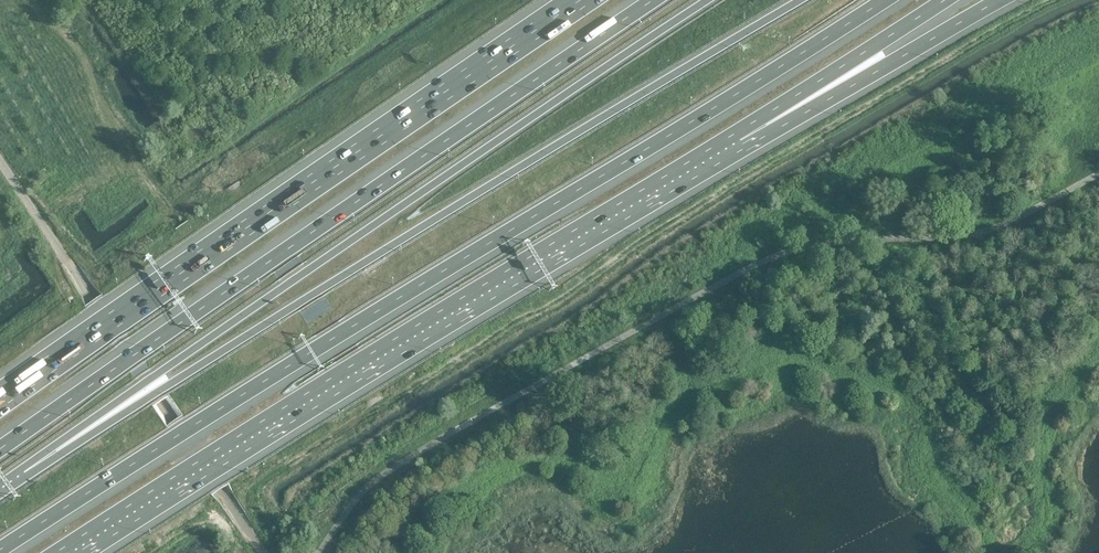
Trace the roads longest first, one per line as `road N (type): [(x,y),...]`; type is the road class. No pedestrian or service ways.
road 1 (motorway): [(0,550),(883,0)]
road 2 (motorway): [(19,474),(798,0)]
road 3 (motorway): [(19,474),(708,0)]
road 4 (motorway): [(654,0),(0,449)]
road 5 (motorway): [(70,552),(736,141)]
road 6 (motorway): [(576,0),(0,401)]
road 7 (motorway): [(736,141),(826,101),(996,0)]
road 8 (motorway): [(736,141),(942,0)]

